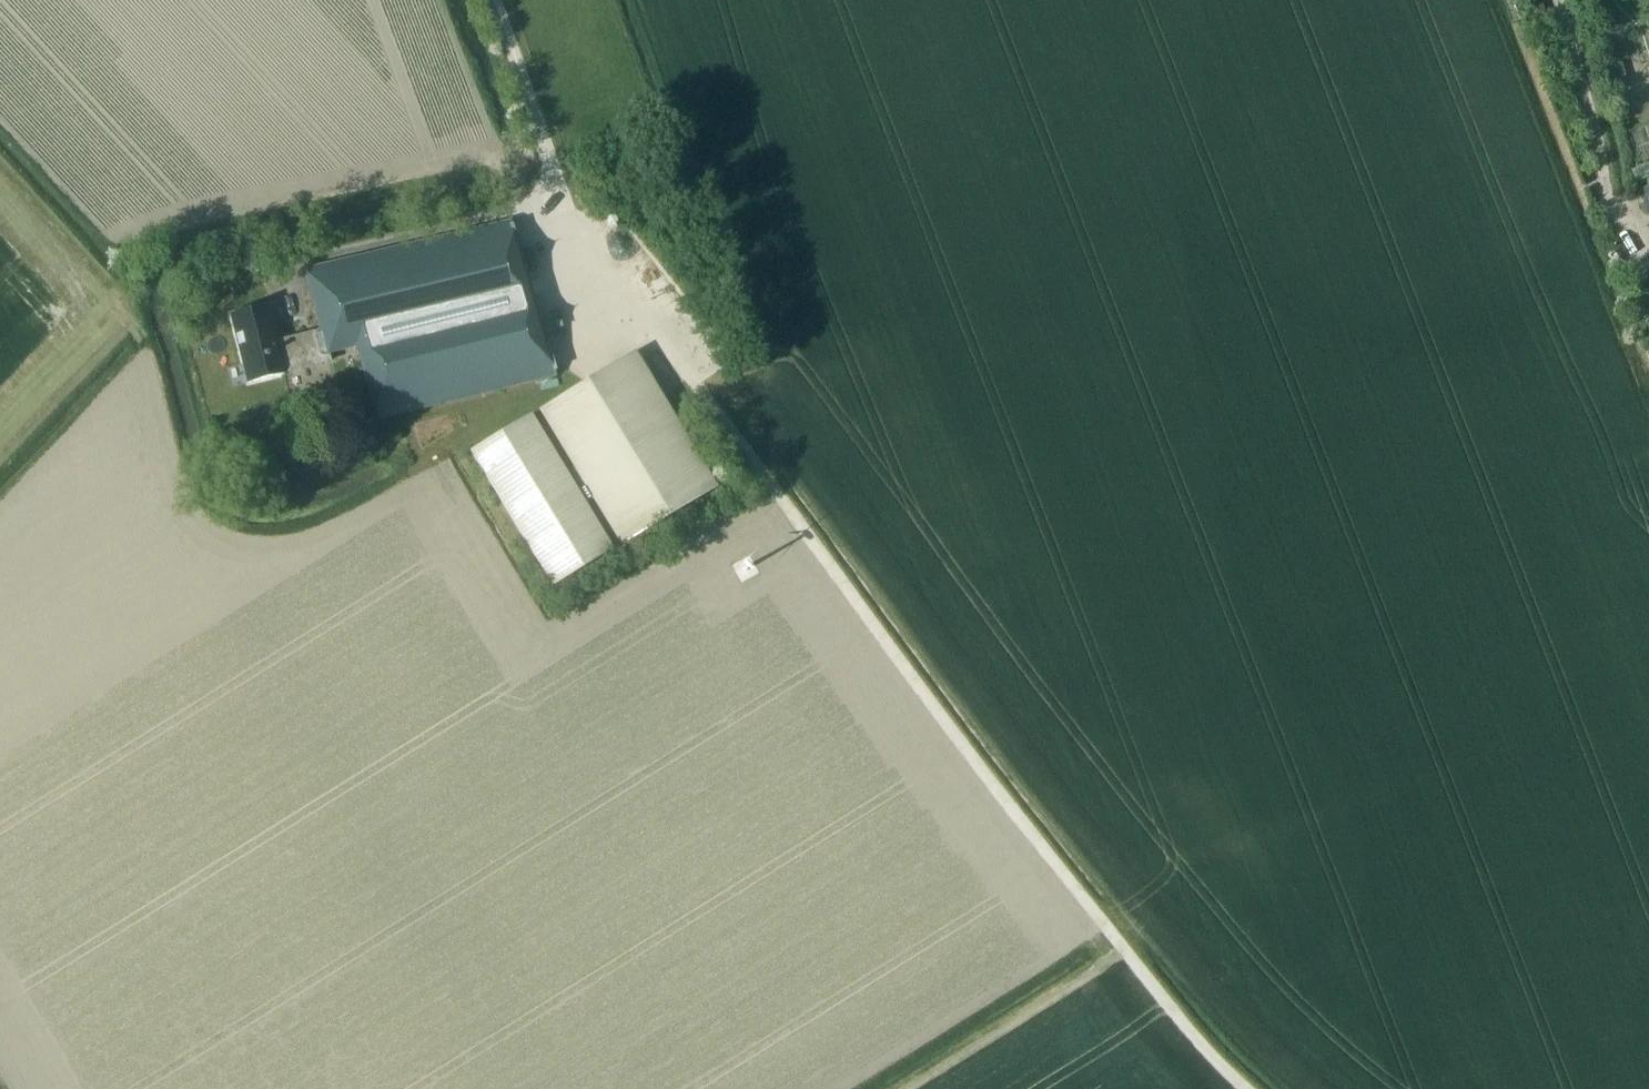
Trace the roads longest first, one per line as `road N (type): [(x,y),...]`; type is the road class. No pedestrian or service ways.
road 1 (track): [(1252,1088),(1195,1035),(1096,916),(696,386),(647,333),(585,321)]

